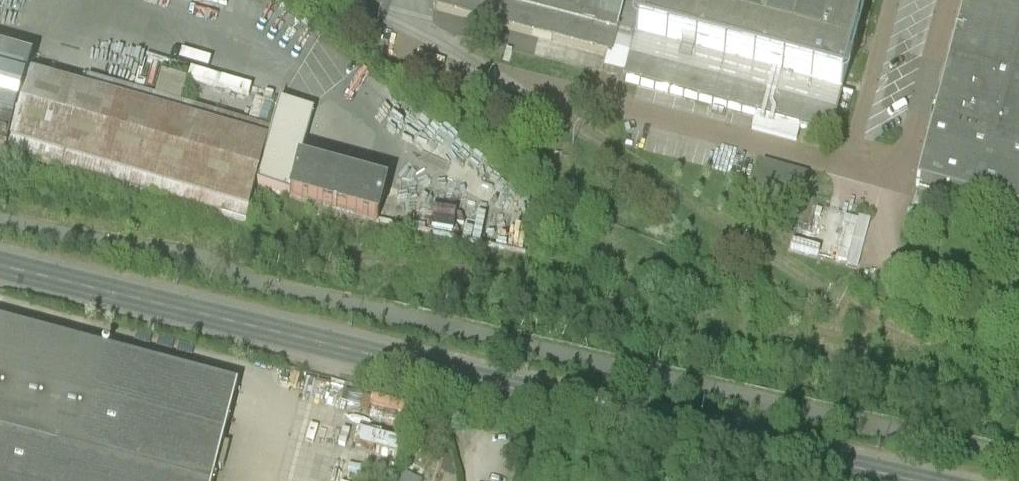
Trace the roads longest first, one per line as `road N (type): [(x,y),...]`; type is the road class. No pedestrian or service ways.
road 1 (tertiary): [(914,480),(0,263)]

